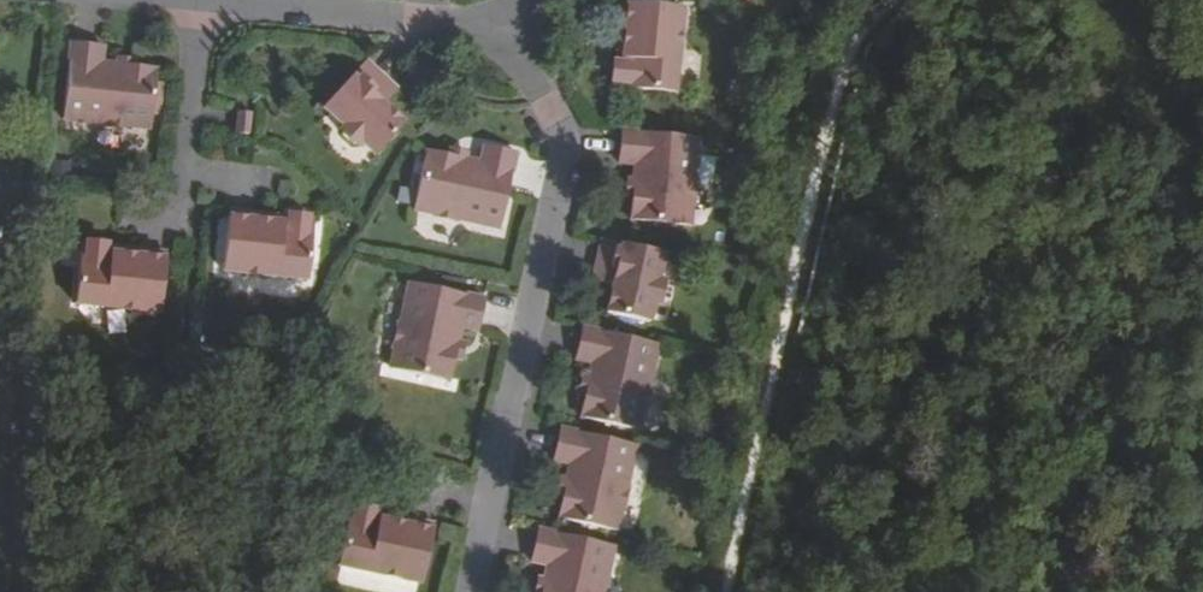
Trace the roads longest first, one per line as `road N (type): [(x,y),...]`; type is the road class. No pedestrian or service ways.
road 1 (track): [(865,0),(852,9),(736,591)]
road 2 (residential): [(497,36),(579,157),(483,591)]
road 3 (residential): [(259,0),(394,13),(497,36)]

